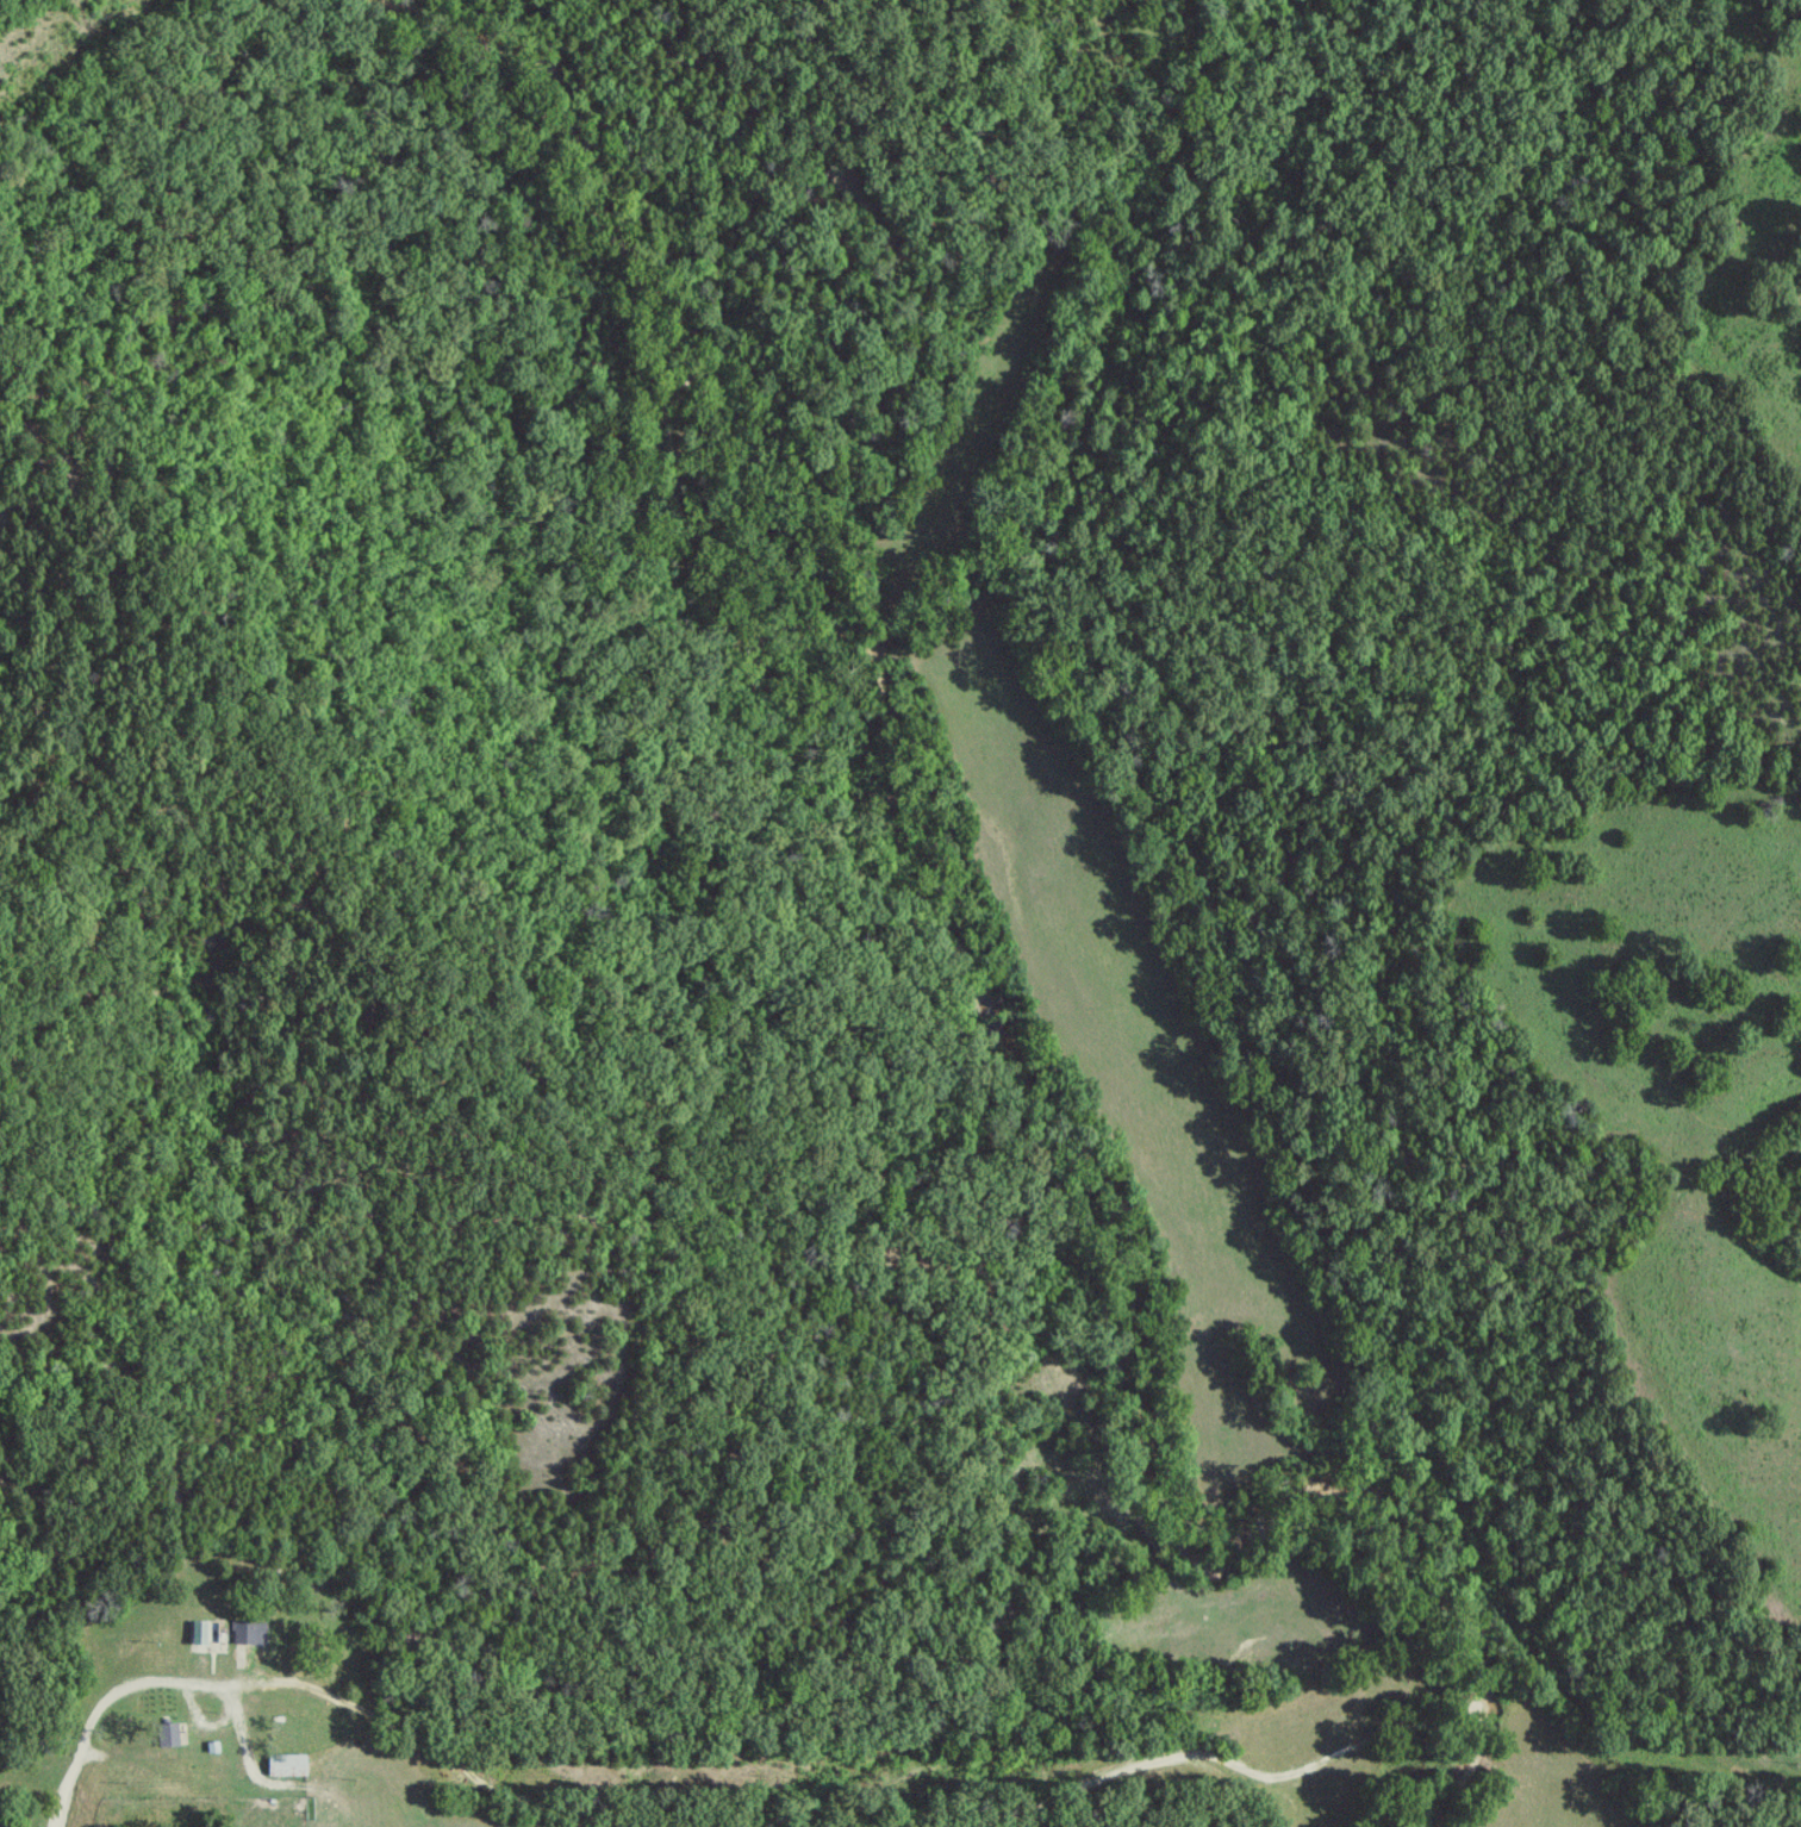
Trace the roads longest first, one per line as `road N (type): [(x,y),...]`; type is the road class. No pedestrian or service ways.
road 1 (residential): [(44,1826),(102,1684),(197,1671),(350,1689),(635,1826)]
road 2 (residential): [(901,1826),(965,1826),(1459,1741)]

